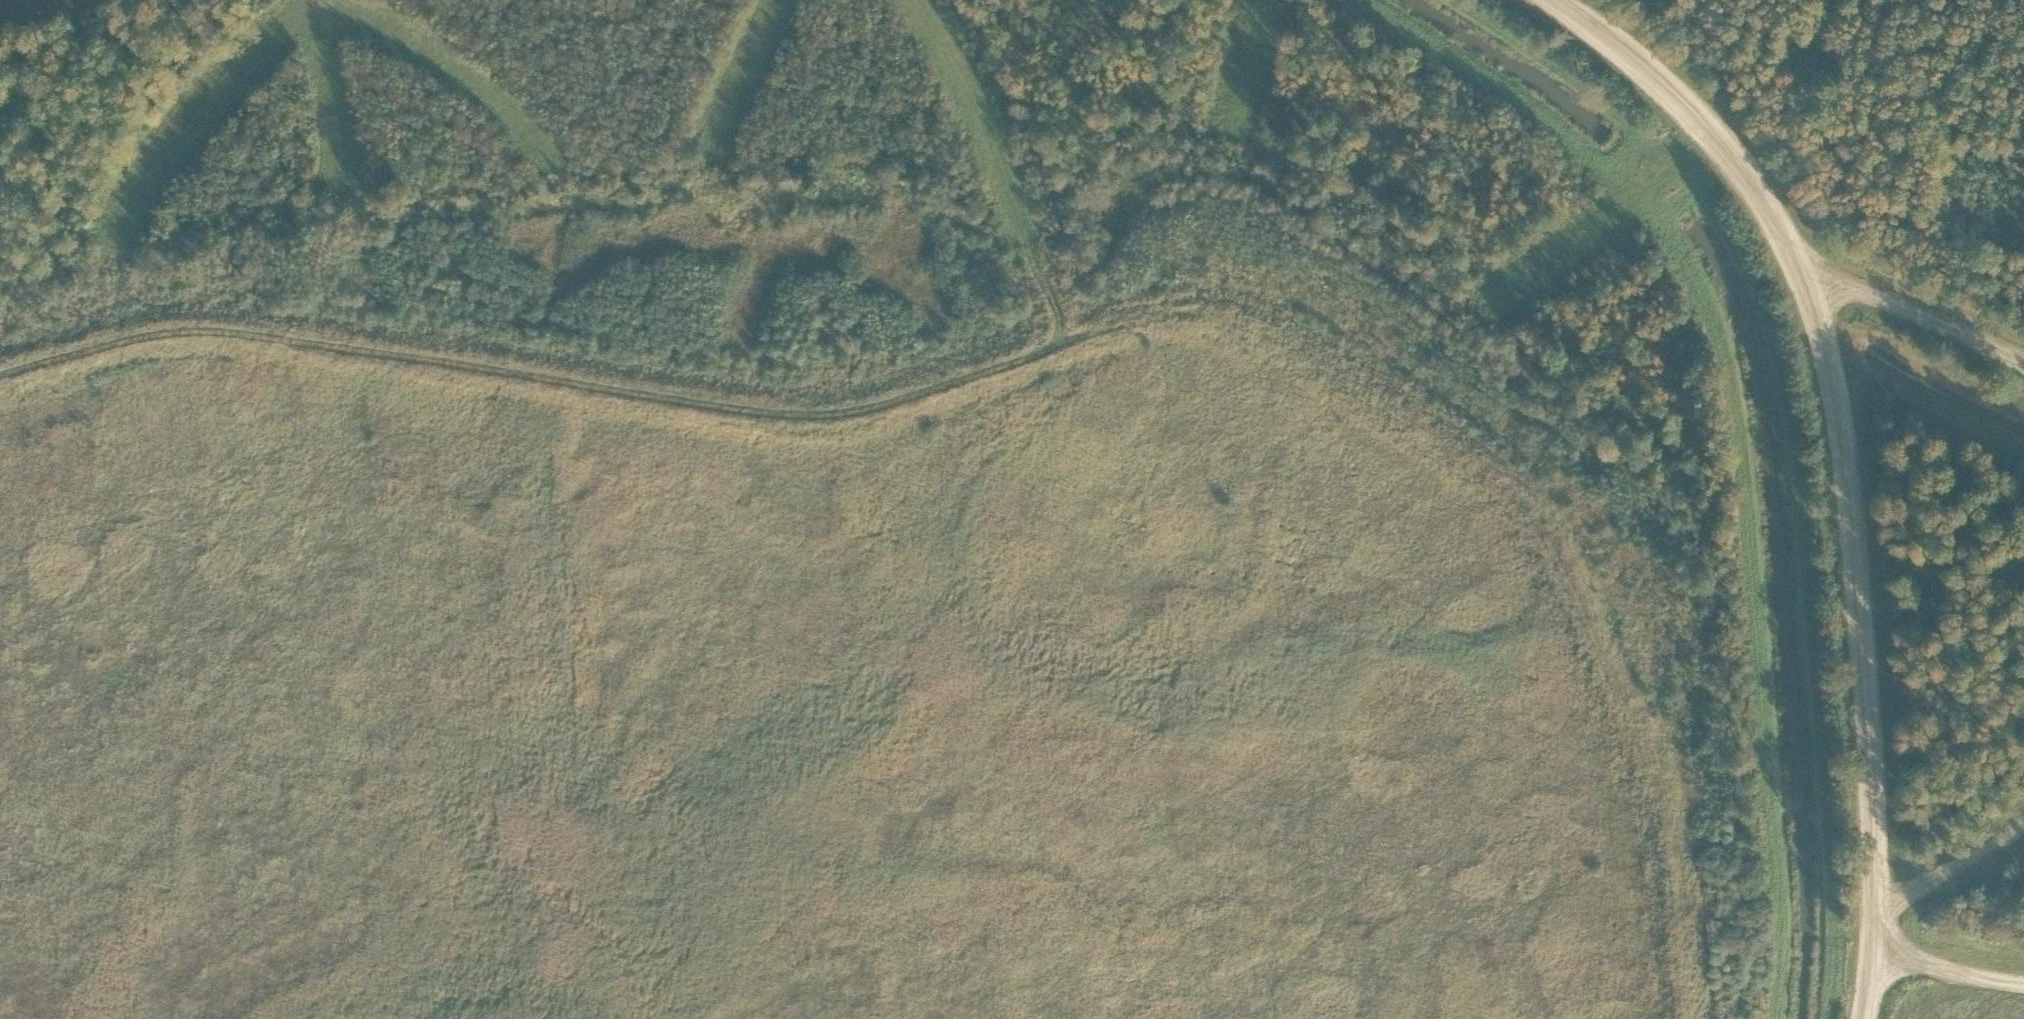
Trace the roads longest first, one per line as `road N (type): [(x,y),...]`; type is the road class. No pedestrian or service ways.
road 1 (track): [(2023,819),(1913,891),(1876,940),(1866,607),(1800,264)]
road 2 (track): [(2023,364),(1800,264),(1672,89),(1556,0)]
road 3 (track): [(2023,981),(1966,972),(1876,940),(1866,1018)]

